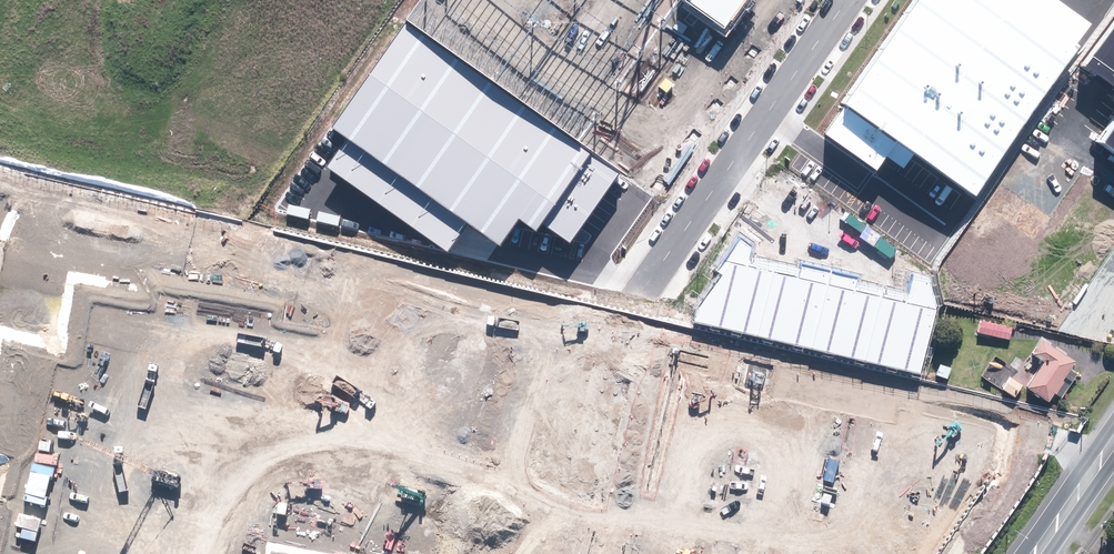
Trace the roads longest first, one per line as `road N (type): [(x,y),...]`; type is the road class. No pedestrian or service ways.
road 1 (unknown): [(1107,447),(0,187)]
road 2 (unclassified): [(847,0),(645,291)]
road 3 (unknown): [(645,291),(465,553)]
road 4 (secondary): [(1113,437),(1032,553)]

